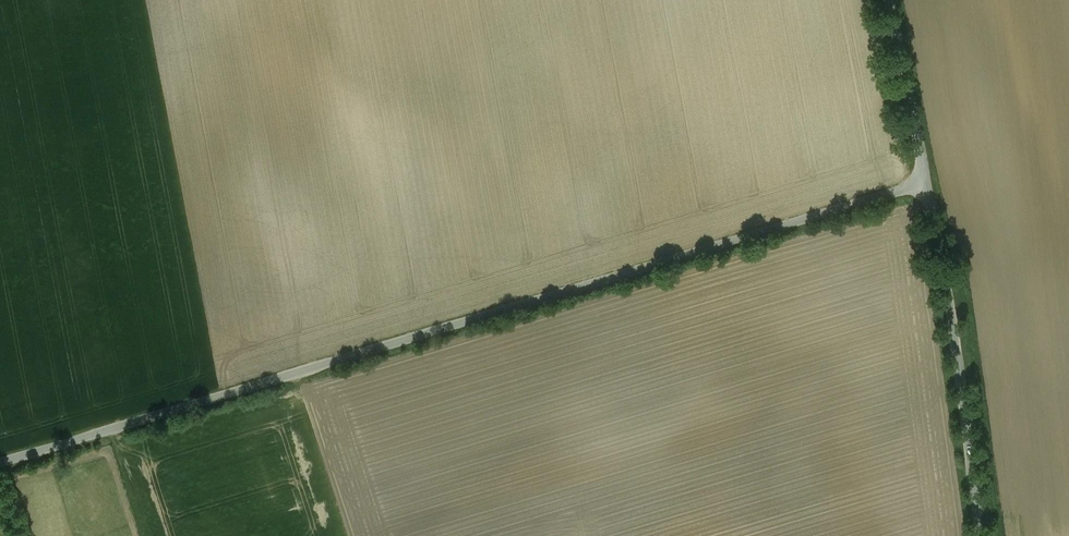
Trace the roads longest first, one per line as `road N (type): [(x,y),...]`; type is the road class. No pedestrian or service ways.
road 1 (unclassified): [(0,463),(927,183)]
road 2 (unclassified): [(927,183),(980,535)]
road 3 (unclassified): [(889,0),(927,183)]

